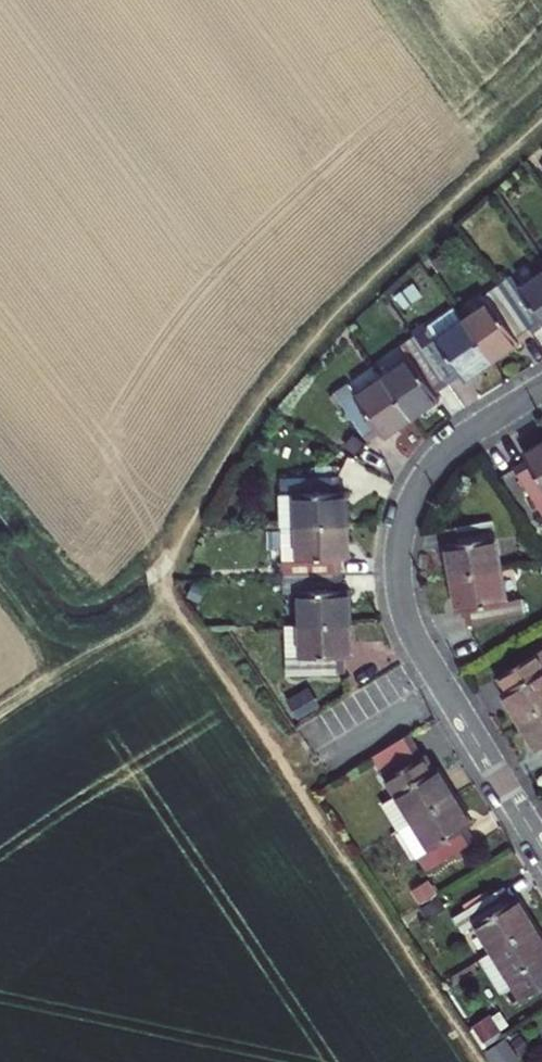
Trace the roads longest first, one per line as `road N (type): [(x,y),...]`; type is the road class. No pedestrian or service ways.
road 1 (residential): [(541,848),(417,644),(399,557),(407,513),(434,464),(541,388)]
road 2 (track): [(0,712),(173,605)]
road 3 (track): [(0,571),(76,665)]

